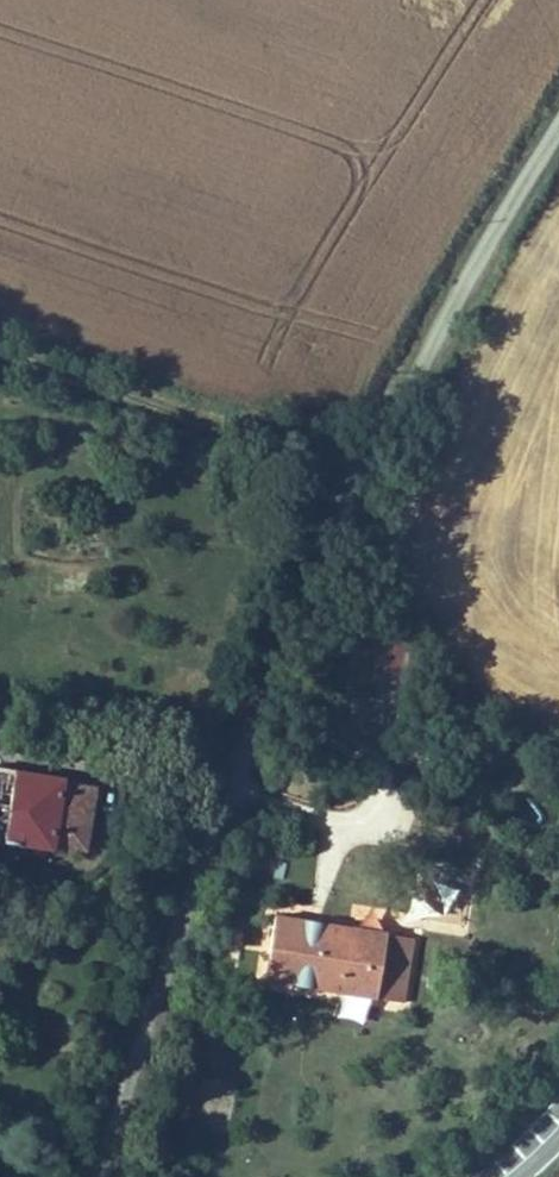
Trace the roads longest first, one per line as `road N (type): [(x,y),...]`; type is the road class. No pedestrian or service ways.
road 1 (unclassified): [(102,1176),(166,958),(241,753),(368,474),(558,126)]
road 2 (track): [(368,474),(0,350)]

